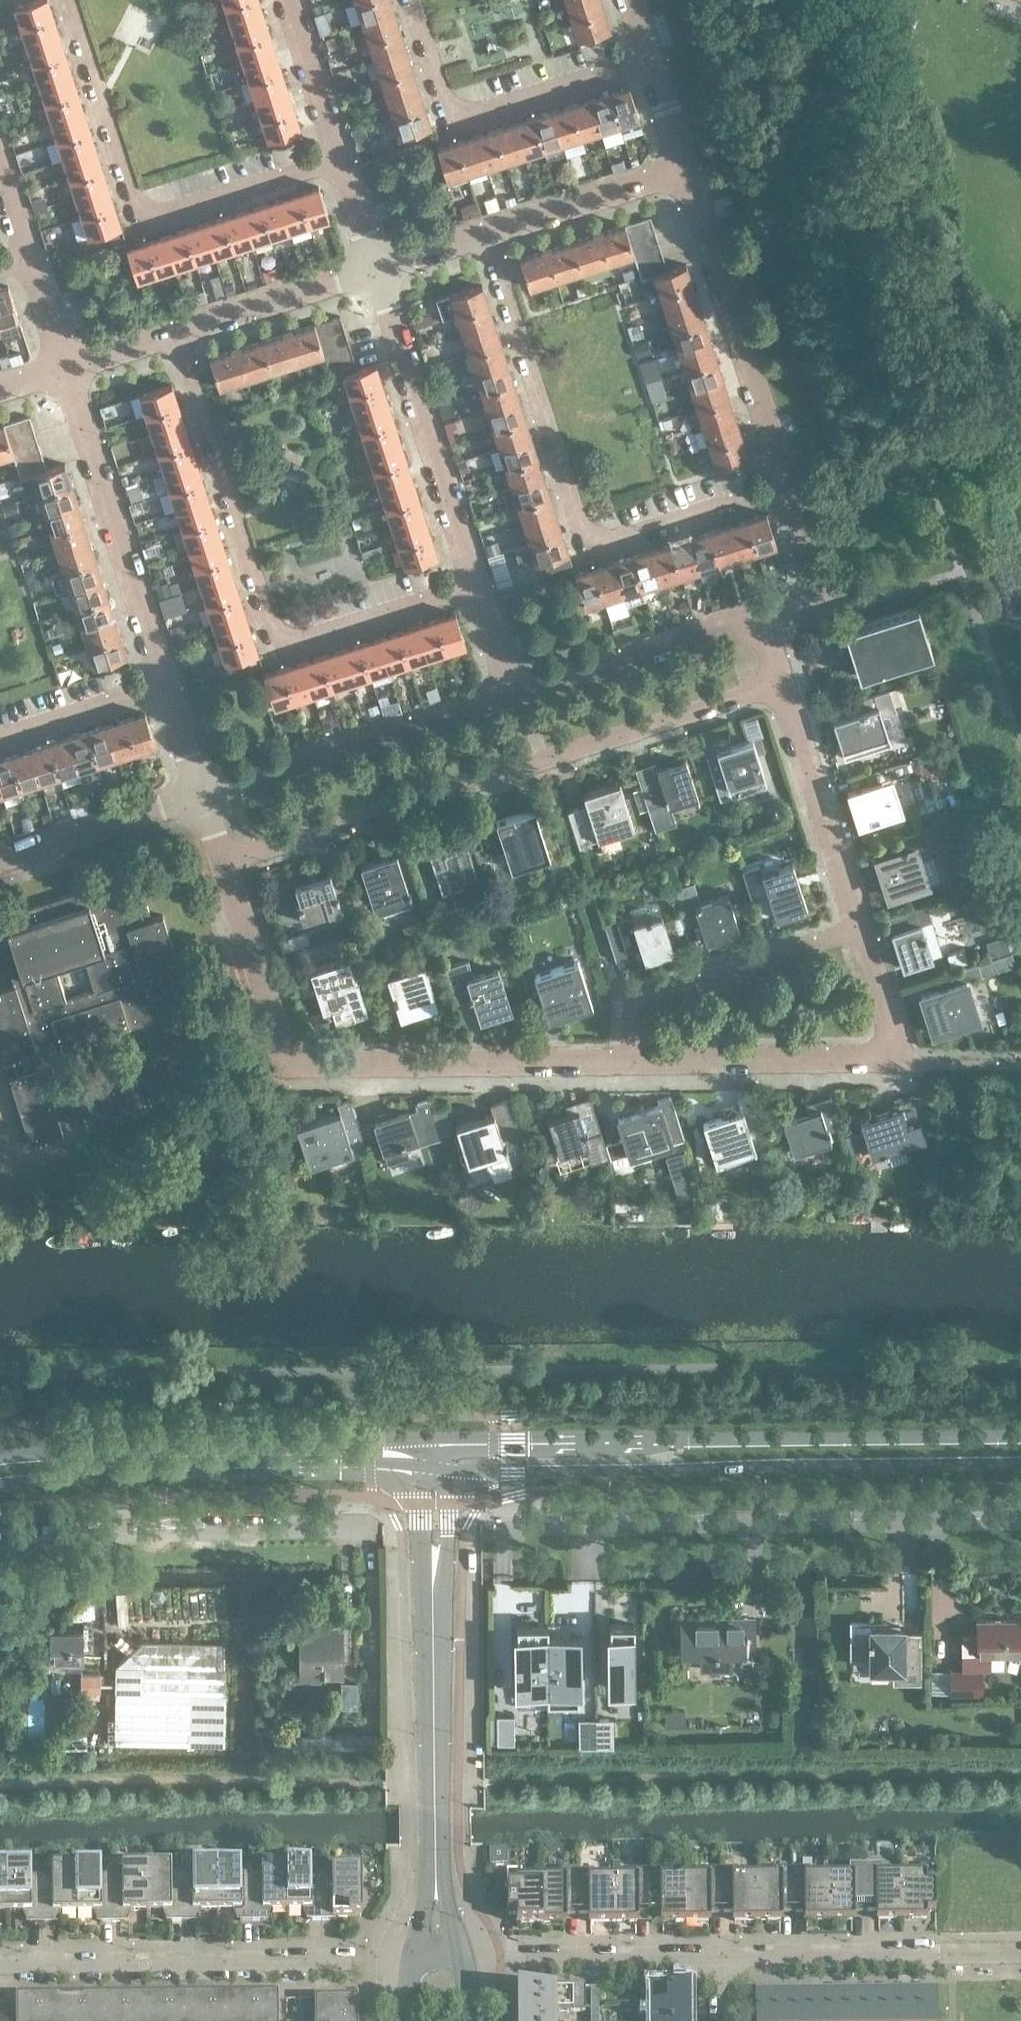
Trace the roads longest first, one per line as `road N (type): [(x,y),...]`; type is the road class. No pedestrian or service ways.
road 1 (unclassified): [(223,864),(782,682)]
road 2 (secondary): [(1020,1437),(433,1443)]
road 3 (secondary): [(449,1470),(1020,1466)]
road 4 (unclassified): [(631,1062),(300,1059),(286,1049),(223,864)]
road 5 (unclassified): [(478,584),(286,648),(178,332)]
road 6 (unclassified): [(785,486),(592,545),(487,236)]
road 7 (tertiary): [(421,1467),(428,1887),(414,1958)]
road 8 (tertiary): [(459,1958),(442,1846),(449,1470)]
road 9 (unclassified): [(340,156),(142,221),(69,0)]
road 10 (unclassified): [(583,1528),(1020,1524)]
road 11 (secondary): [(433,1443),(0,1455)]
road 12 (secondary): [(0,1486),(195,1465),(421,1467)]
road 13 (residential): [(0,1965),(414,1958)]
road 14 (residential): [(0,1545),(99,1534),(368,1531)]
road 15 (residential): [(785,486),(684,168)]
road 16 (unclassified): [(164,689),(70,370)]
road 17 (unclassified): [(200,794),(516,691)]
road 18 (unclassified): [(478,584),(375,271)]
road 19 (unclassified): [(653,56),(475,110),(444,101),(410,0)]
road 20 (unclassified): [(631,1062),(634,1005),(861,932)]
road 21 (residential): [(725,1956),(1020,1954)]
road 22 (residential): [(459,1958),(725,1956)]
road 23 (unclassified): [(894,1062),(631,1062)]
road 24 (unclassified): [(861,932),(782,682)]
road 25 (unclassified): [(516,691),(762,619)]
road 26 (unclassified): [(0,863),(200,794)]
road 27 (unclassified): [(487,236),(684,168)]
road 28 (unclassified): [(178,332),(375,271)]
road 29 (residential): [(762,619),(820,600),(785,486)]
road 30 (unclassified): [(164,689),(0,742)]
road 31 (unclassified): [(340,156),(291,0)]
road 32 (unclassified): [(894,1062),(861,932)]
road 33 (unclassified): [(375,271),(340,156)]

